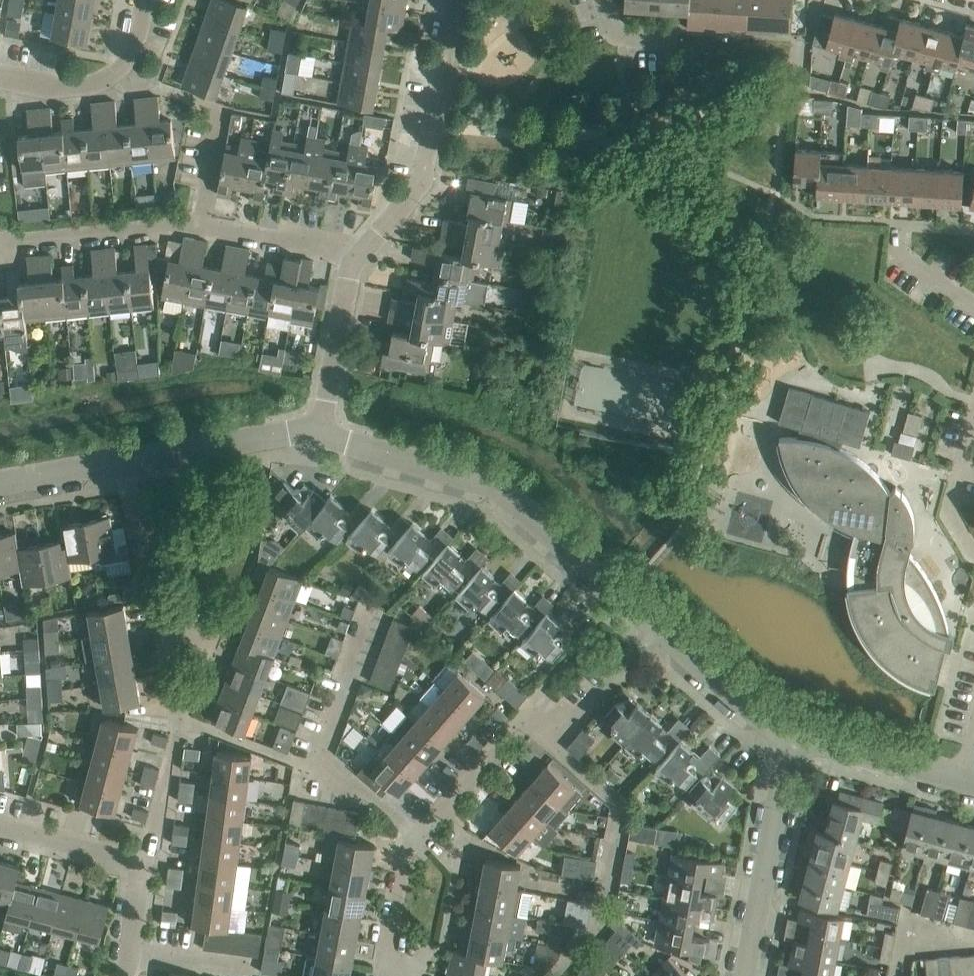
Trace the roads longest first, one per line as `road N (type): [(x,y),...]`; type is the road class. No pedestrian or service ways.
road 1 (residential): [(793,736),(513,500),(456,472),(320,432)]
road 2 (residential): [(141,863),(158,833),(178,722),(123,461)]
road 3 (residential): [(417,975),(386,968),(412,833),(438,817),(526,721),(553,742)]
road 4 (residential): [(363,252),(424,180),(456,0)]
road 5 (residential): [(746,975),(793,736)]
road 6 (residential): [(0,245),(201,225)]
road 7 (residential): [(123,461),(320,432)]
road 8 (residential): [(144,0),(135,46),(106,78),(51,87),(0,76)]
road 9 (residential): [(320,432),(351,267),(363,252)]
road 10 (residential): [(793,736),(966,782)]
road 11 (residential): [(363,252),(201,225)]
road 12 (residential): [(141,863),(0,825)]
road 13 (residential): [(973,552),(950,511),(973,418)]
road 14 (residential): [(123,461),(0,482)]
road 15 (residential): [(973,305),(897,252),(899,222)]

